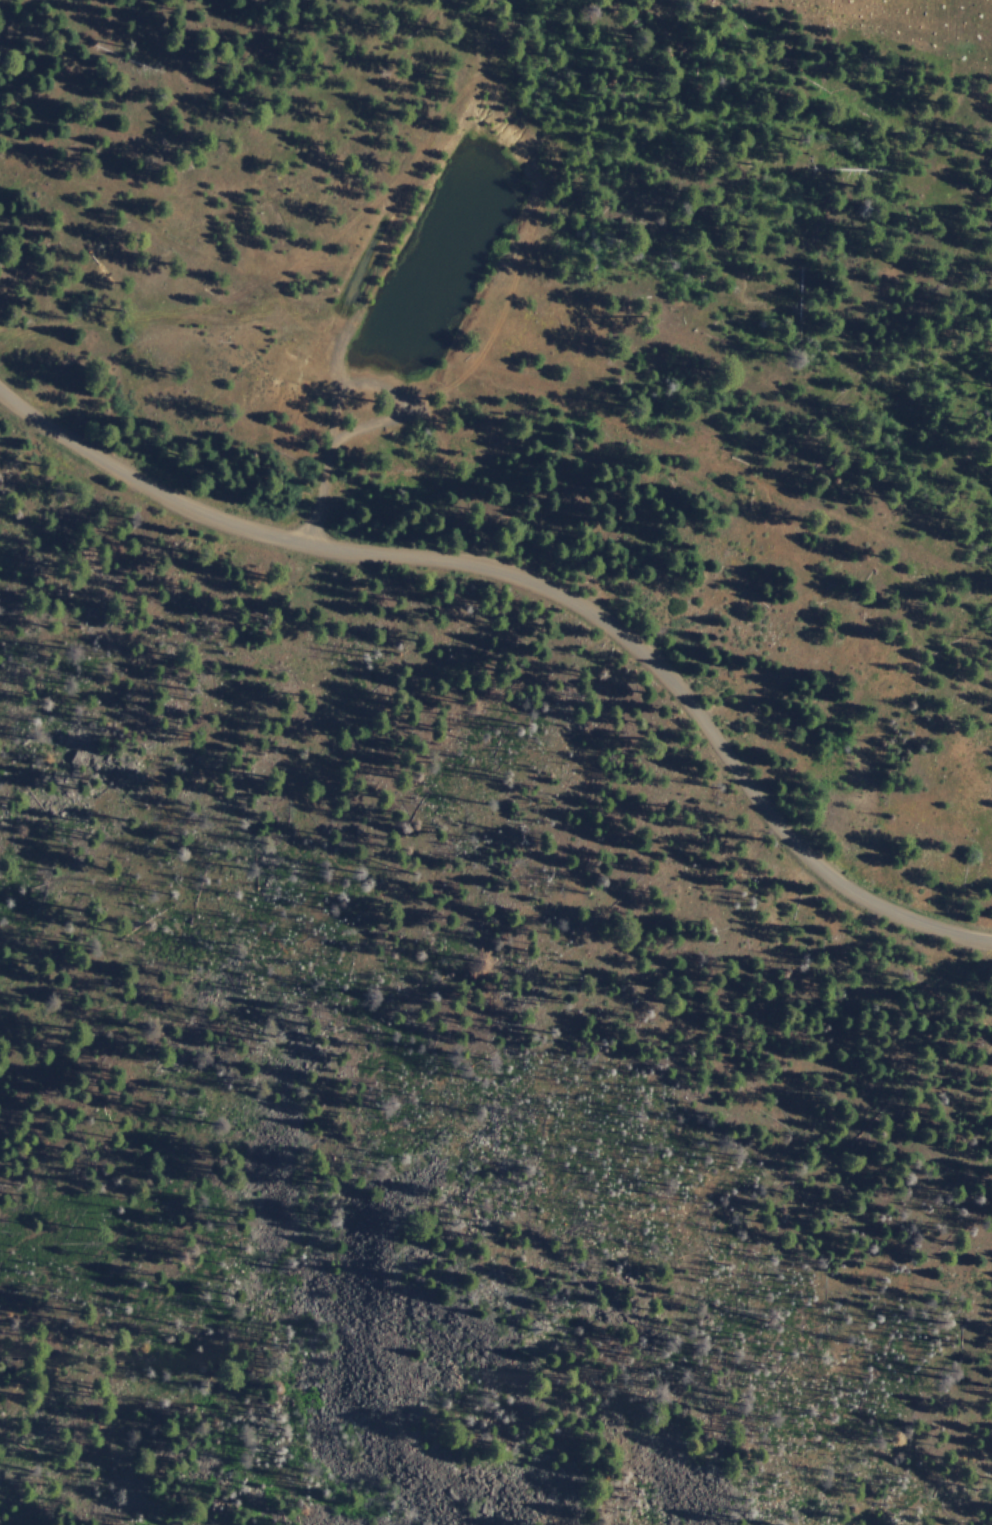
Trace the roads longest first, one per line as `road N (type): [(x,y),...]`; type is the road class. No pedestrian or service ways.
road 1 (residential): [(991,944),(875,914),(806,861),(696,720),(557,586),(453,561),(303,551),(163,495),(0,388)]
road 2 (track): [(303,551),(313,496),(347,448),(454,461),(571,447),(701,474)]

